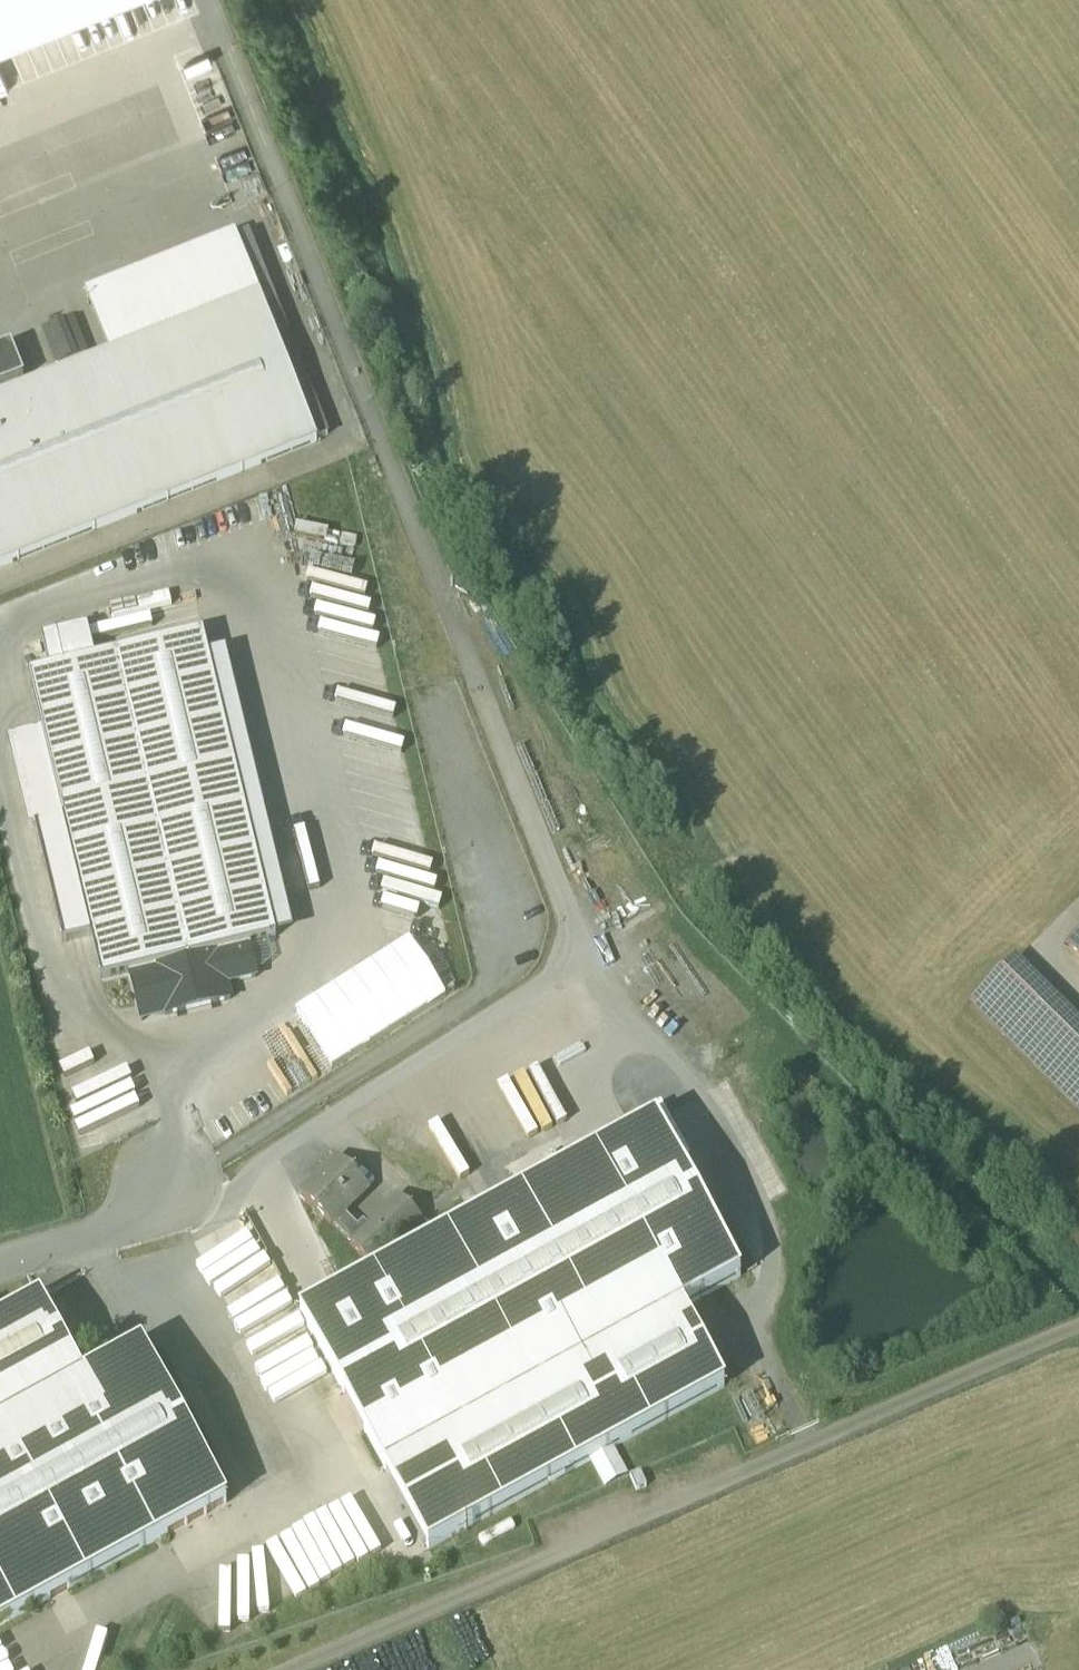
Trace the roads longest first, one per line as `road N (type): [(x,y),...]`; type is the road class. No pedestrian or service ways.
road 1 (unclassified): [(294,1669),(1078,1328)]

